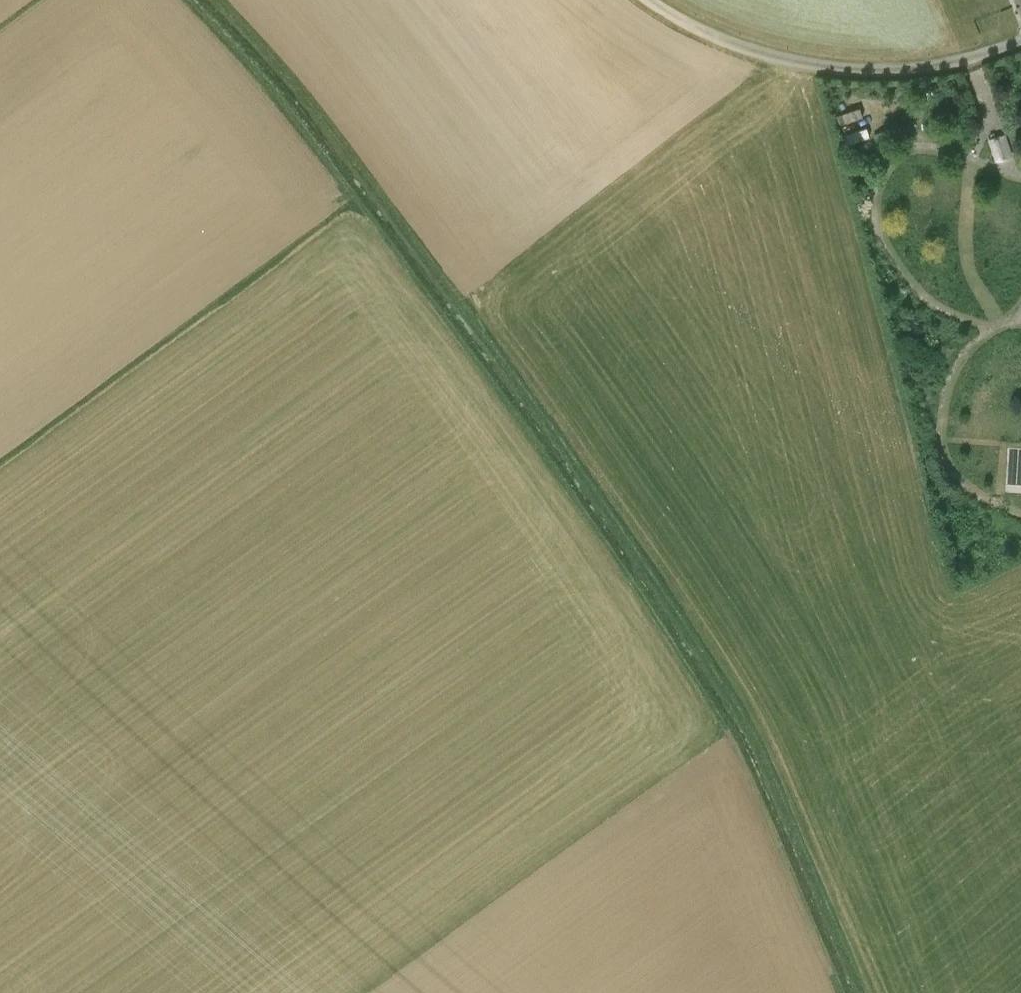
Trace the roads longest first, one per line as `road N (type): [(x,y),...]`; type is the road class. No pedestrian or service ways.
road 1 (unclassified): [(1020,42),(923,66),(822,66),(717,39),(649,0)]

